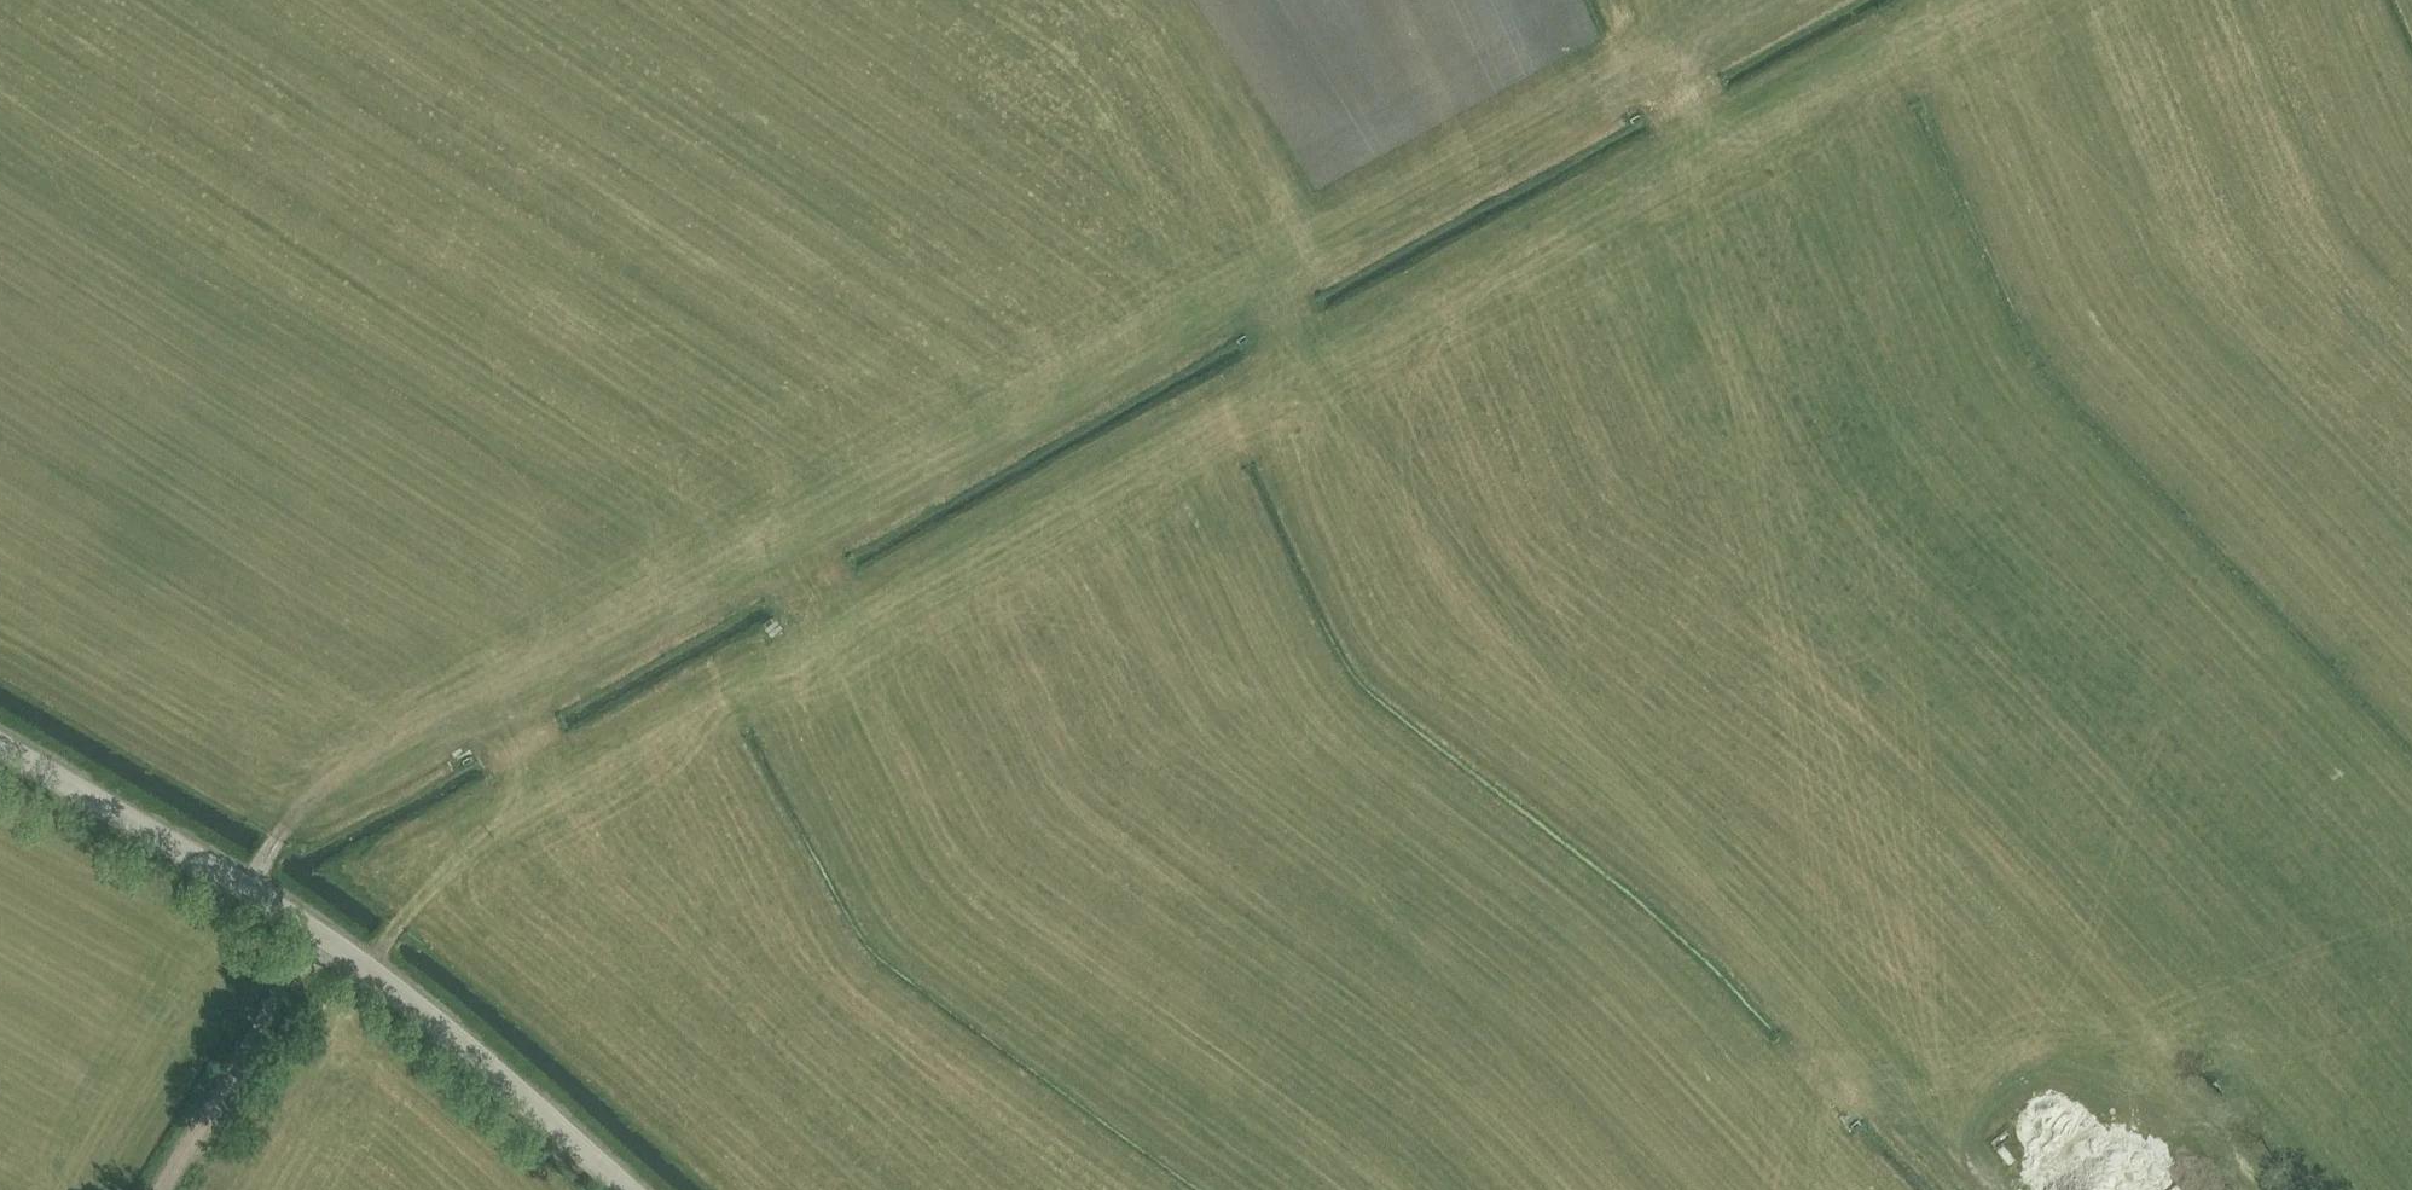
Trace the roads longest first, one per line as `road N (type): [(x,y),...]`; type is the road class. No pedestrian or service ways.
road 1 (unclassified): [(630,1189),(463,1044),(320,934),(0,744)]
road 2 (track): [(158,1189),(320,934)]

